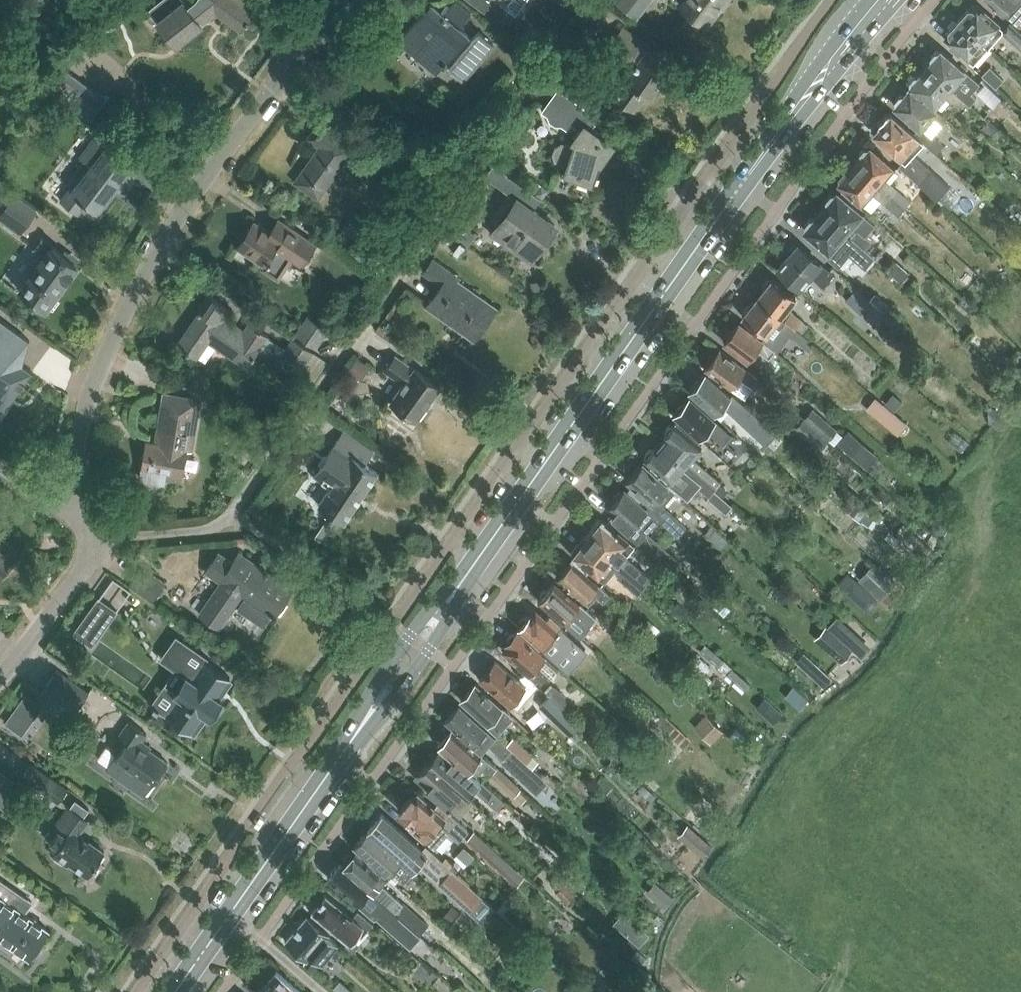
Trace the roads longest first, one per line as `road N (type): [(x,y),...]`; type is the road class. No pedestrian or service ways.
road 1 (primary): [(176,991),(714,224),(885,0)]
road 2 (residential): [(102,537),(63,513),(103,357),(175,232),(353,0)]
road 3 (track): [(835,991),(858,930),(795,846),(979,523),(1020,466)]
road 4 (residential): [(0,679),(102,537)]
road 5 (residential): [(235,521),(188,533),(102,537)]

